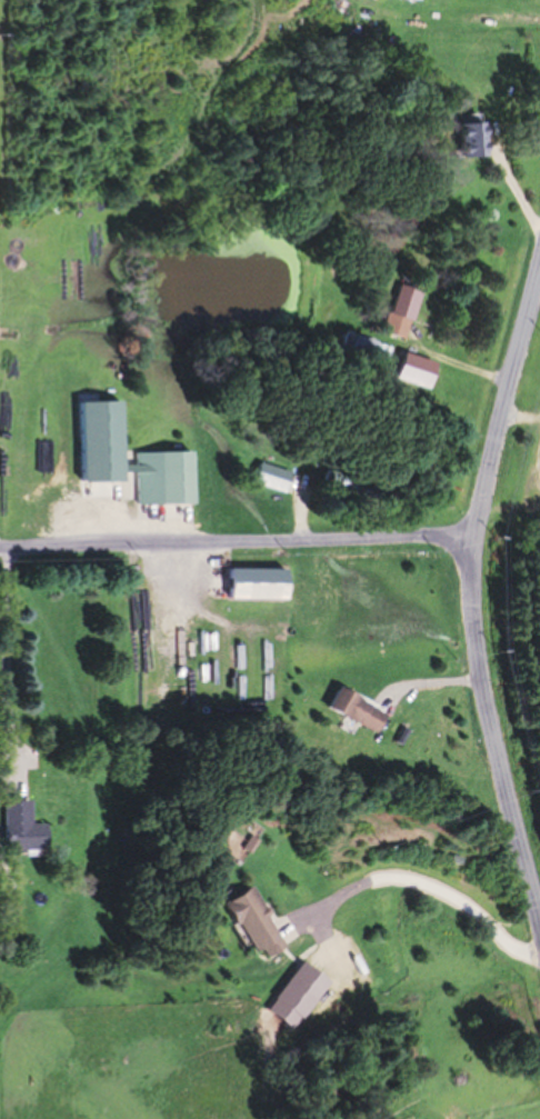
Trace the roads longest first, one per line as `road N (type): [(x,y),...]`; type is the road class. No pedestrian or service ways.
road 1 (residential): [(539,1073),(459,662),(471,529),(539,255)]
road 2 (residential): [(471,529),(0,572)]

